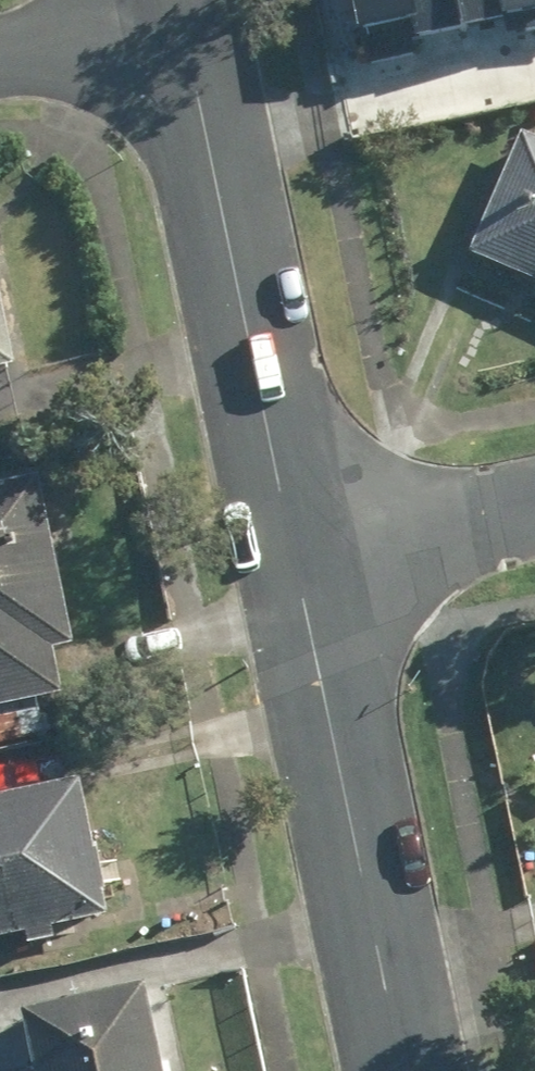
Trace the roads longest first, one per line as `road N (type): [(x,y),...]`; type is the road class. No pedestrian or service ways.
road 1 (residential): [(179,10),(300,560)]
road 2 (residential): [(300,560),(405,1070)]
road 3 (residential): [(534,512),(300,560)]
road 4 (residential): [(0,49),(179,10)]

